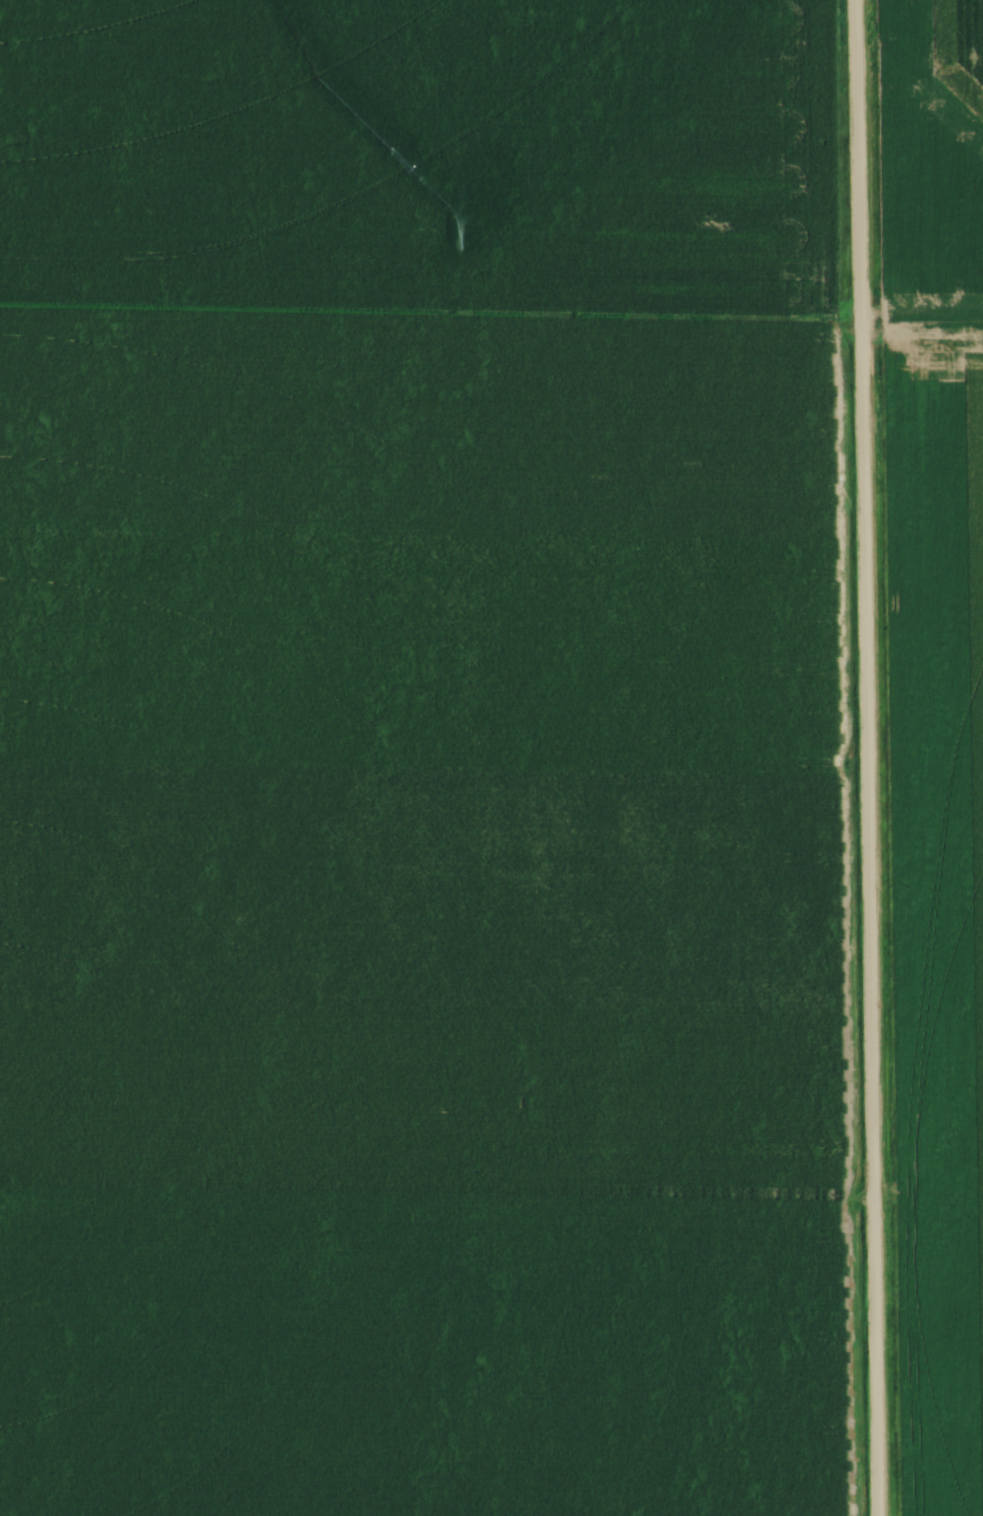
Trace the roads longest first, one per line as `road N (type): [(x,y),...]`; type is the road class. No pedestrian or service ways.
road 1 (residential): [(873,1515),(848,0)]

